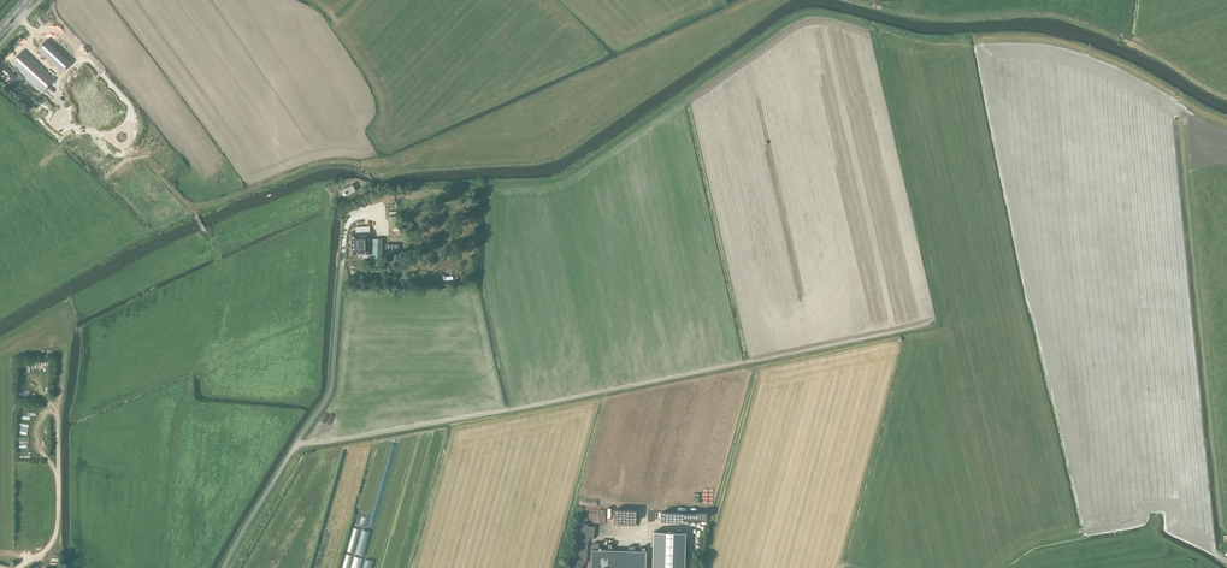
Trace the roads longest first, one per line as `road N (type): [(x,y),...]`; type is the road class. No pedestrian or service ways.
road 1 (unclassified): [(224,567),(328,398),(342,264)]
road 2 (track): [(66,84),(192,210)]

